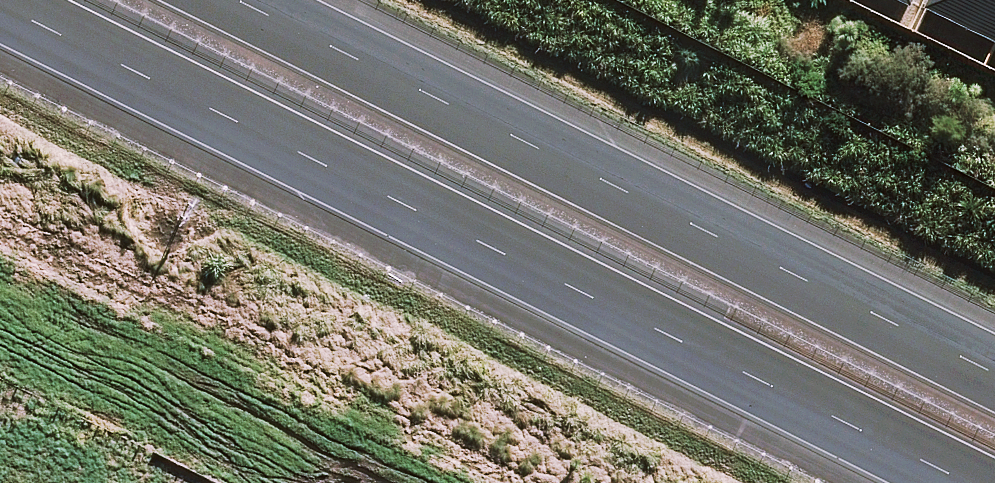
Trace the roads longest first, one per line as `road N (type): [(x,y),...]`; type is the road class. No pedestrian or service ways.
road 1 (motorway): [(994,471),(37,0)]
road 2 (motorway): [(267,0),(994,361)]

